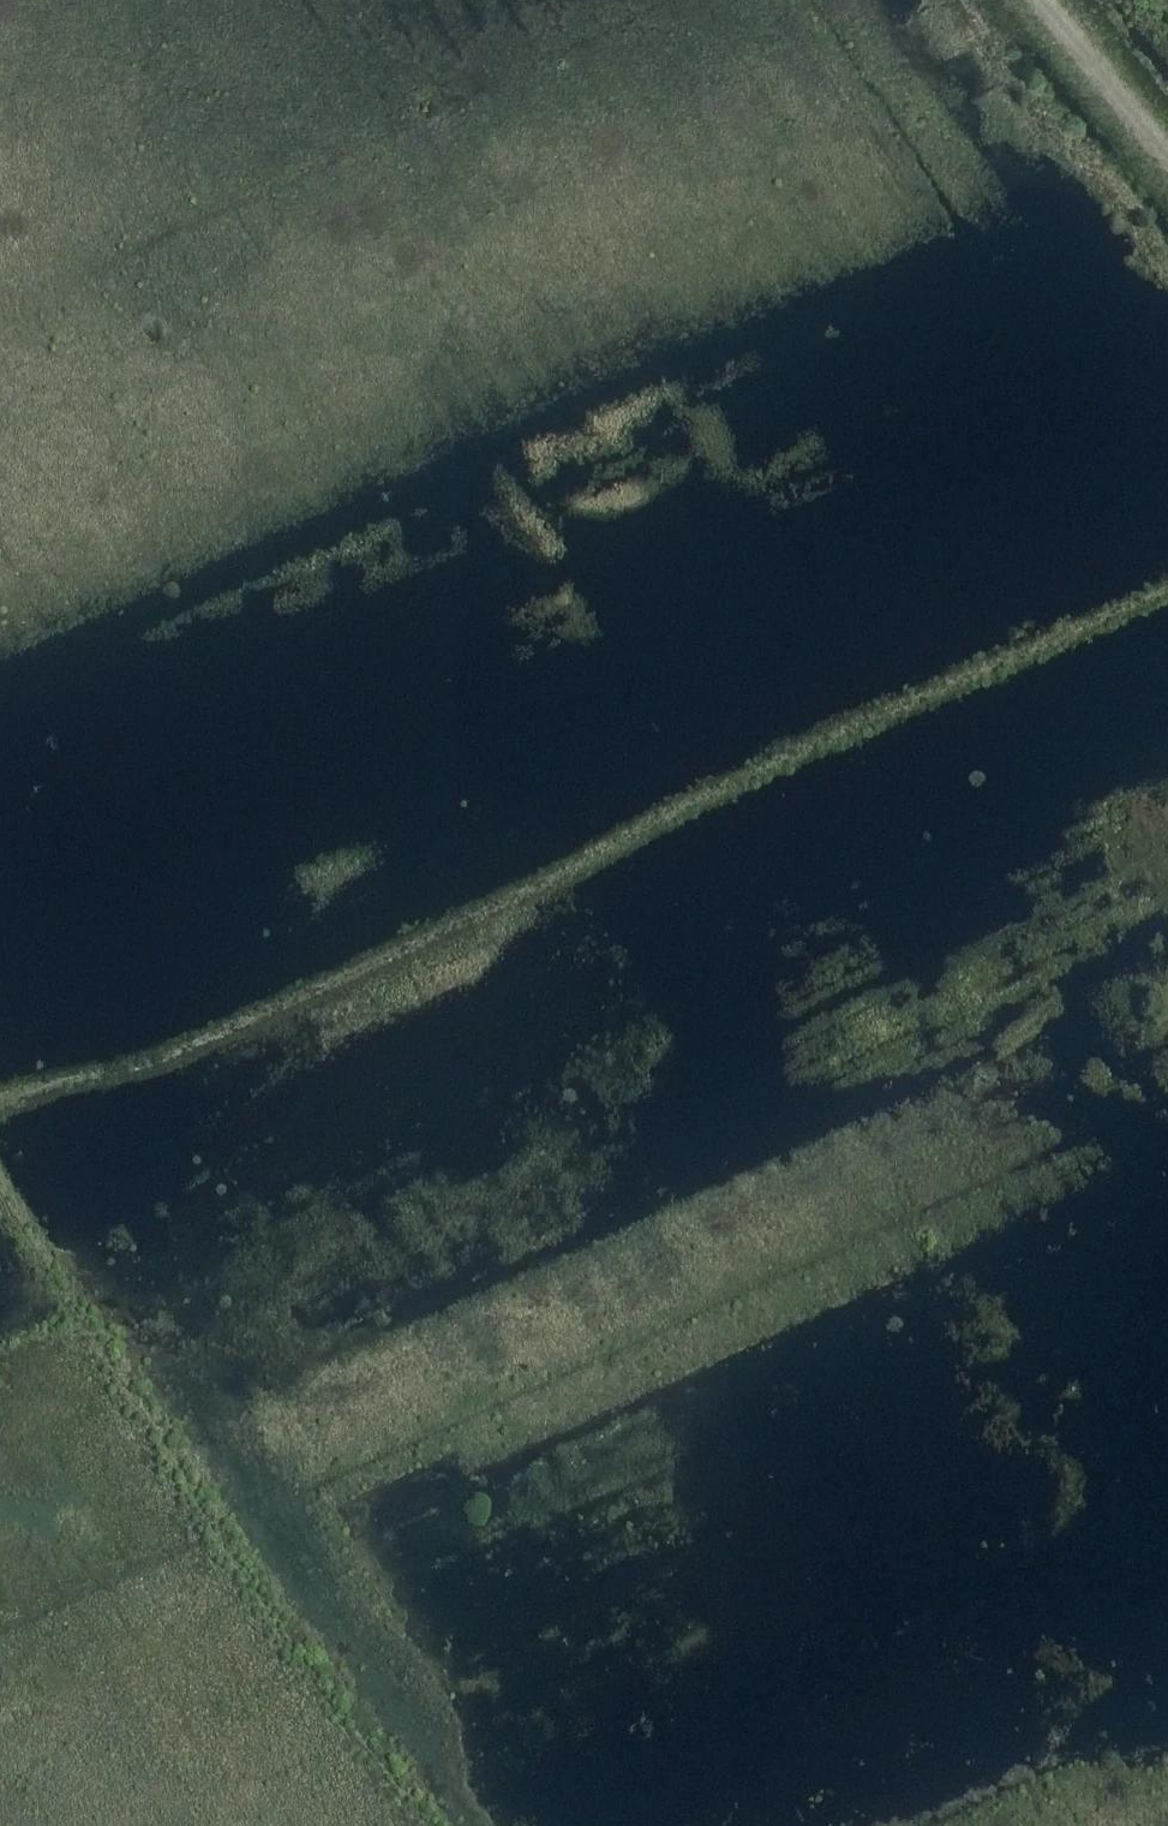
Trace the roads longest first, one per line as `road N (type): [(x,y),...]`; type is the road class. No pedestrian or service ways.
road 1 (track): [(1167,166),(1038,0)]

